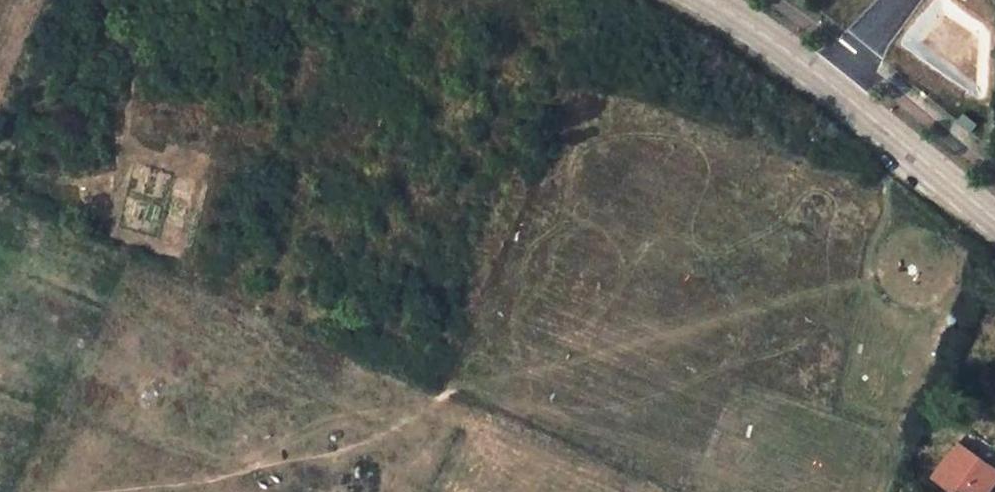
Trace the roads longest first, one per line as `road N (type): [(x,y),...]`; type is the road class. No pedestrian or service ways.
road 1 (tertiary): [(707,0),(825,79),(994,217)]

